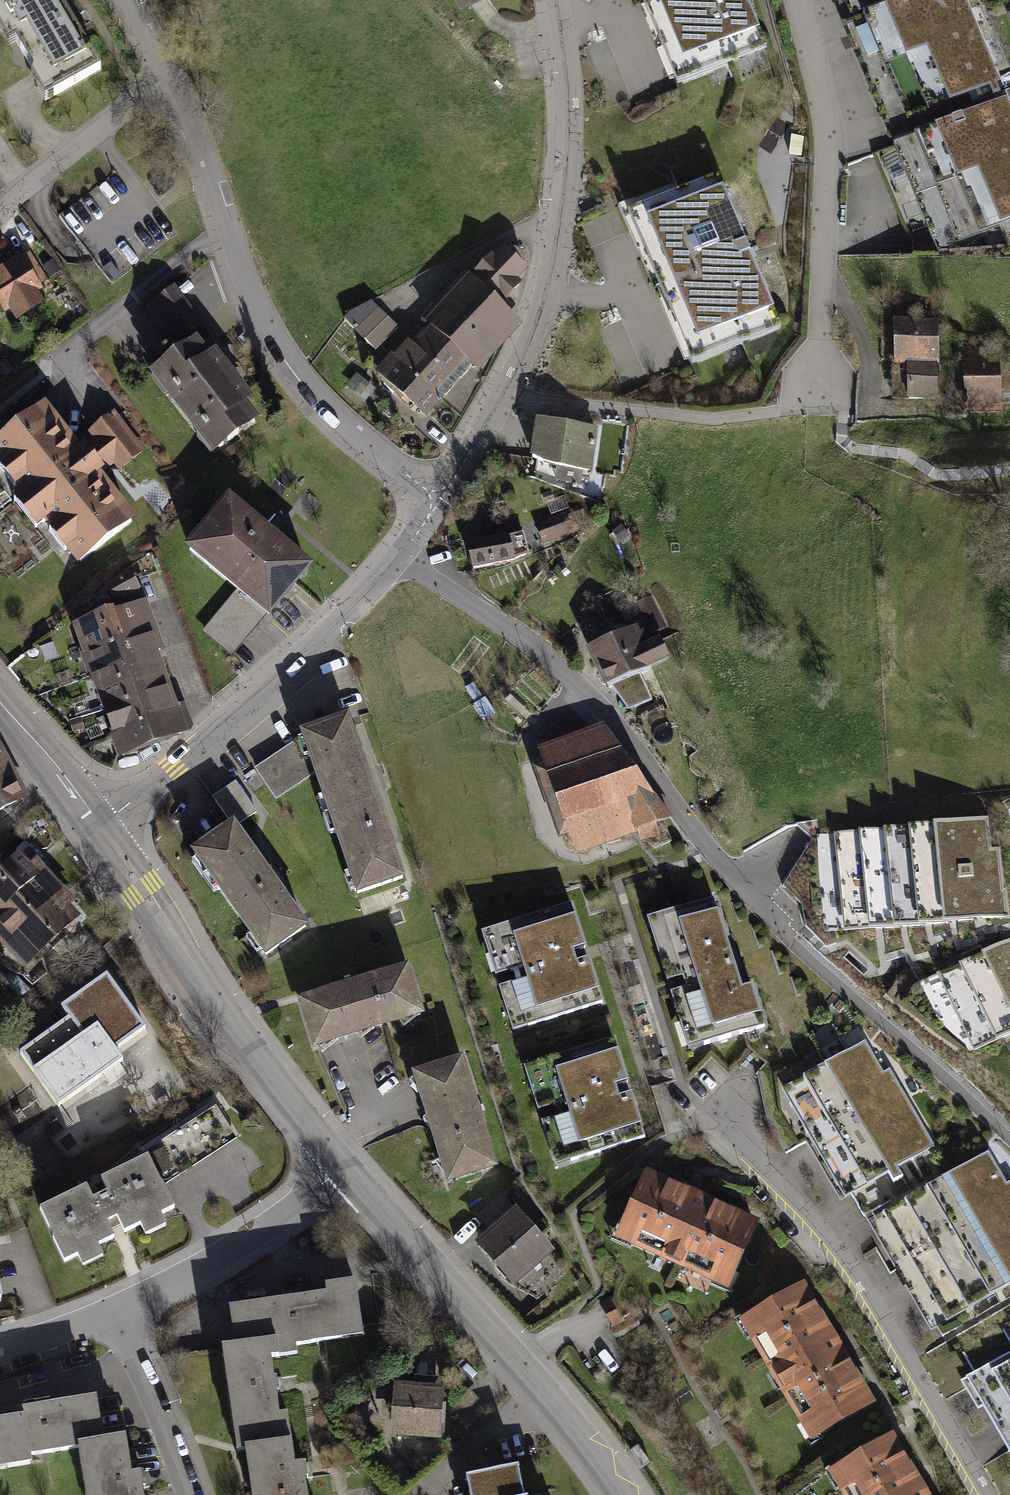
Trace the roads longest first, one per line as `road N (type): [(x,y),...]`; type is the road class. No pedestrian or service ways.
road 1 (residential): [(1009,1138),(790,942),(557,665),(400,556)]
road 2 (residential): [(438,501),(551,290),(571,114),(555,0)]
road 3 (residential): [(438,501),(362,444),(291,369),(262,324),(167,75)]
road 4 (residential): [(989,1494),(843,1252),(759,1163),(733,1118)]
road 5 (tertiary): [(92,822),(346,1171)]
road 6 (tertiary): [(346,1171),(538,1384),(624,1494)]
road 7 (residential): [(92,822),(174,767),(400,556)]
road 8 (residential): [(797,0),(827,131),(815,403)]
road 9 (residential): [(346,1171),(230,1249),(115,1307)]
road 10 (residential): [(167,75),(0,212)]
road 11 (residential): [(115,1307),(190,1494)]
road 12 (tertiary): [(0,700),(92,822)]
road 13 (residential): [(115,1307),(0,1351)]

